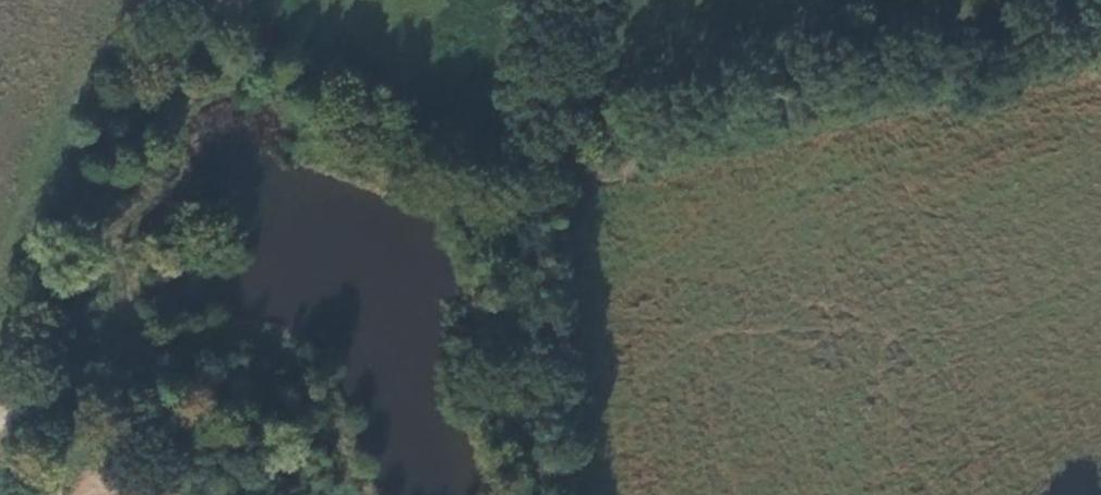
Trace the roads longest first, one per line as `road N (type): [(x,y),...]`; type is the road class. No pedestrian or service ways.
road 1 (track): [(254,29),(411,100),(468,116),(542,181),(587,180),(1100,49)]
road 2 (track): [(500,0),(468,116)]

